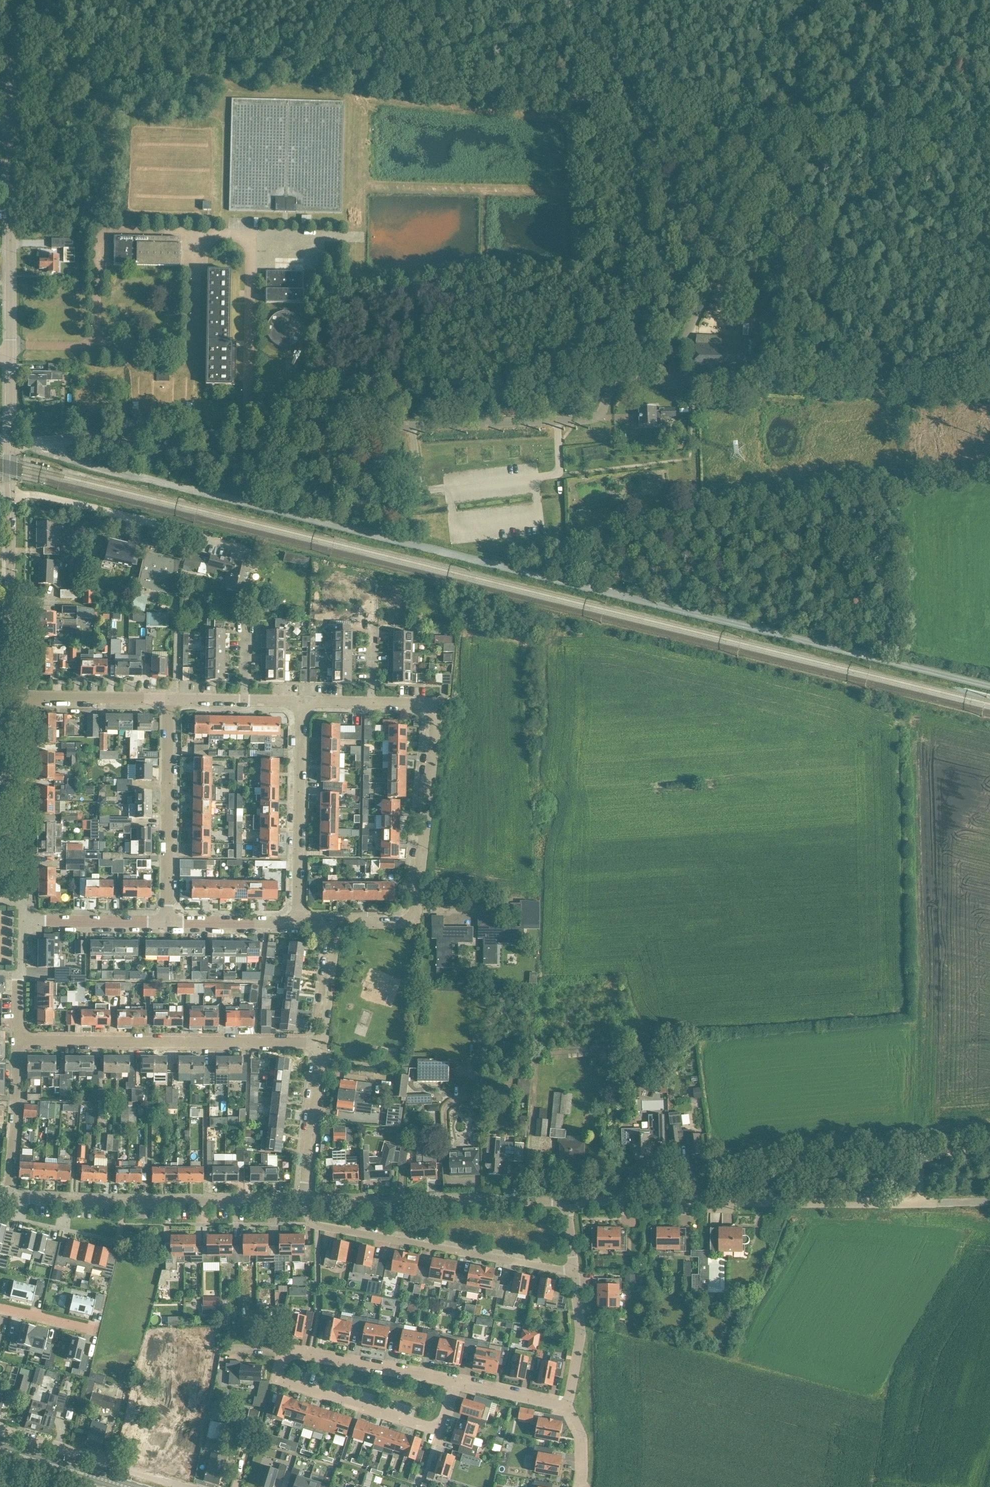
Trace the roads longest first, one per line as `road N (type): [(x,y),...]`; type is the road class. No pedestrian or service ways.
road 1 (residential): [(46,442),(65,459),(989,686)]
road 2 (unclassified): [(250,433),(593,418),(620,382),(766,386)]
road 3 (unclassified): [(989,1203),(567,1203)]
road 4 (residential): [(19,1041),(322,1042)]
road 5 (unclassified): [(304,1202),(9,1198)]
road 6 (residential): [(575,1272),(316,1224),(304,1202)]
road 7 (track): [(776,125),(668,381)]
road 8 (unclassified): [(567,1203),(304,1202)]
road 9 (residential): [(454,1382),(441,1420),(428,1425),(285,1378),(289,1357),(310,1356)]
road 10 (residential): [(245,550),(10,491)]
road 11 (tertiary): [(10,347),(10,117)]
road 12 (residential): [(168,922),(168,699)]
road 13 (residential): [(298,922),(301,703)]
road 14 (track): [(989,148),(776,125)]
road 15 (residential): [(98,348),(100,233),(197,234)]
road 16 (residential): [(417,910),(438,705)]
road 17 (unclassified): [(46,442),(250,433)]
road 18 (residential): [(197,234),(192,343),(98,348)]
road 19 (residential): [(250,433),(251,236)]
road 20 (residential): [(183,1486),(0,1431)]
road 21 (track): [(776,125),(587,107)]
road 22 (tertiary): [(9,654),(10,491)]
road 23 (residential): [(304,1202),(322,1042)]
road 24 (residential): [(9,1198),(19,1041)]
road 25 (residential): [(310,1356),(454,1382)]
road 26 (residential): [(168,922),(23,921)]
road 27 (residential): [(567,1407),(581,1339),(575,1272)]
road 28 (track): [(831,0),(776,125)]
road 29 (residential): [(33,696),(168,699)]
road 30 (primary): [(126,1486),(0,1449)]
road 31 (residential): [(298,922),(168,922)]
road 32 (residential): [(32,782),(31,898),(24,900)]
road 33 (residential): [(19,1041),(23,921)]
road 34 (residential): [(322,1042),(335,923)]

